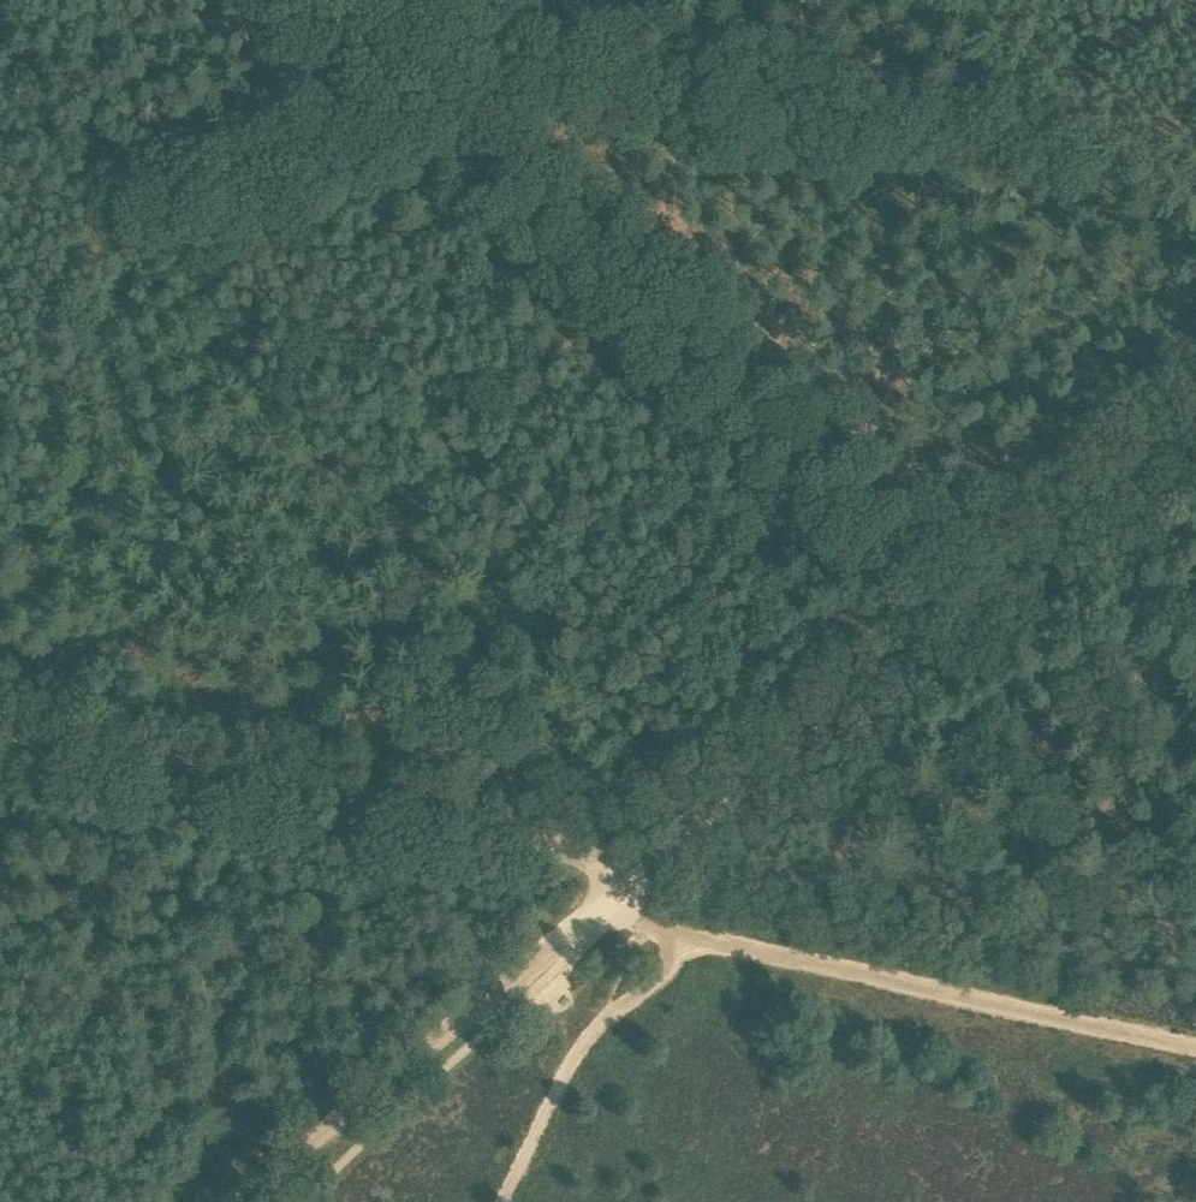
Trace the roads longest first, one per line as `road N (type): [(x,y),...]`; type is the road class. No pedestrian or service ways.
road 1 (track): [(967,615),(932,567),(414,83)]
road 2 (track): [(623,898),(1195,429)]
road 3 (track): [(0,722),(591,847),(619,873),(623,898)]
road 4 (track): [(1195,1044),(684,930)]
road 5 (track): [(234,1201),(599,907),(623,898)]
road 6 (track): [(684,930),(669,967),(612,1009),(574,1056),(503,1201)]
road 7 (track): [(1131,138),(981,0)]
road 8 (track): [(414,83),(322,0)]

